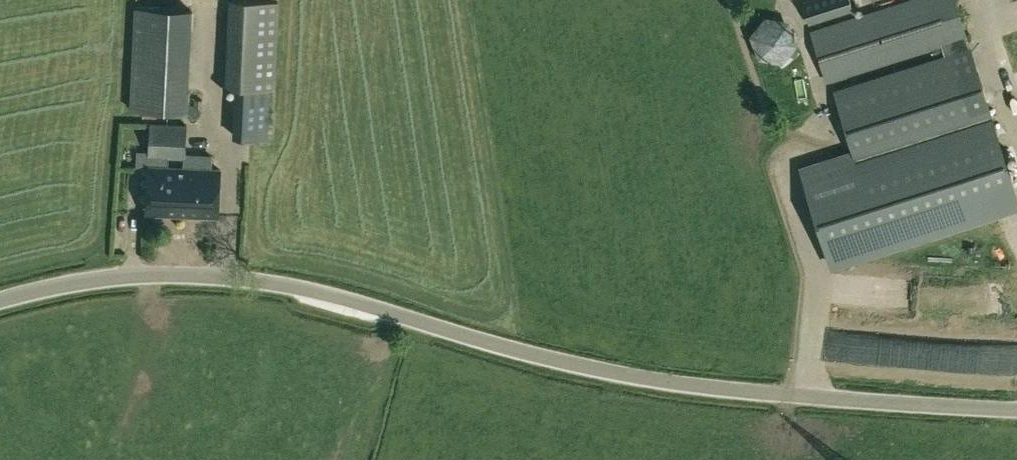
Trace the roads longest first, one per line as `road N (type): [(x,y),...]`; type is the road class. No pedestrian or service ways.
road 1 (tertiary): [(1016,410),(764,393),(618,373),(325,295),(223,276),(95,280),(0,300)]

